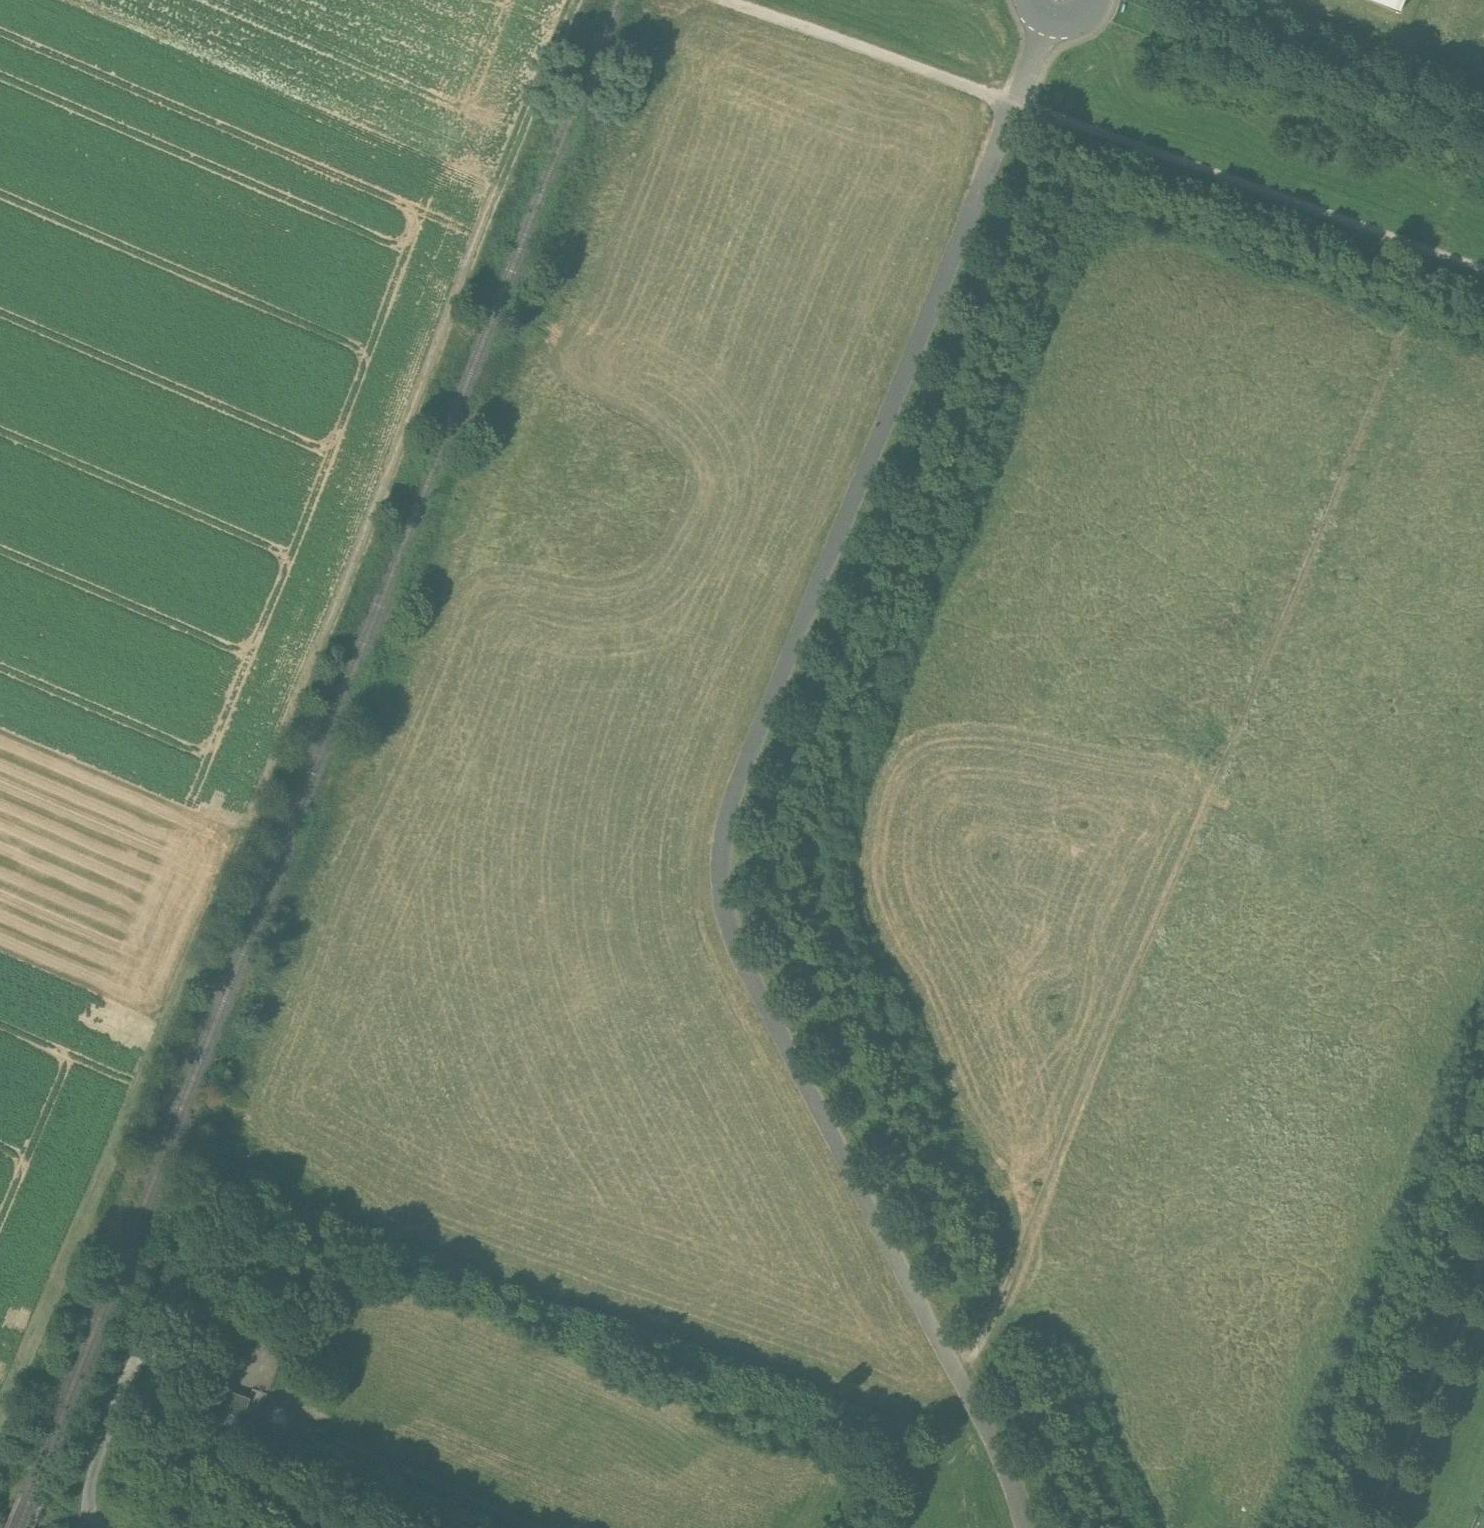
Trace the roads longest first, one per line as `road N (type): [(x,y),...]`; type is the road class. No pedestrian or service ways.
road 1 (unclassified): [(1048,19),(721,843),(731,943),(993,1442),(1025,1527)]
road 2 (track): [(0,1416),(578,0)]
road 3 (track): [(1437,254),(975,1355)]
road 4 (track): [(715,0),(1483,271)]
road 5 (track): [(1369,1527),(1483,1252)]
road 6 (track): [(1483,74),(1301,0)]
road 7 (track): [(1043,115),(1105,70),(1124,45),(1137,0)]

